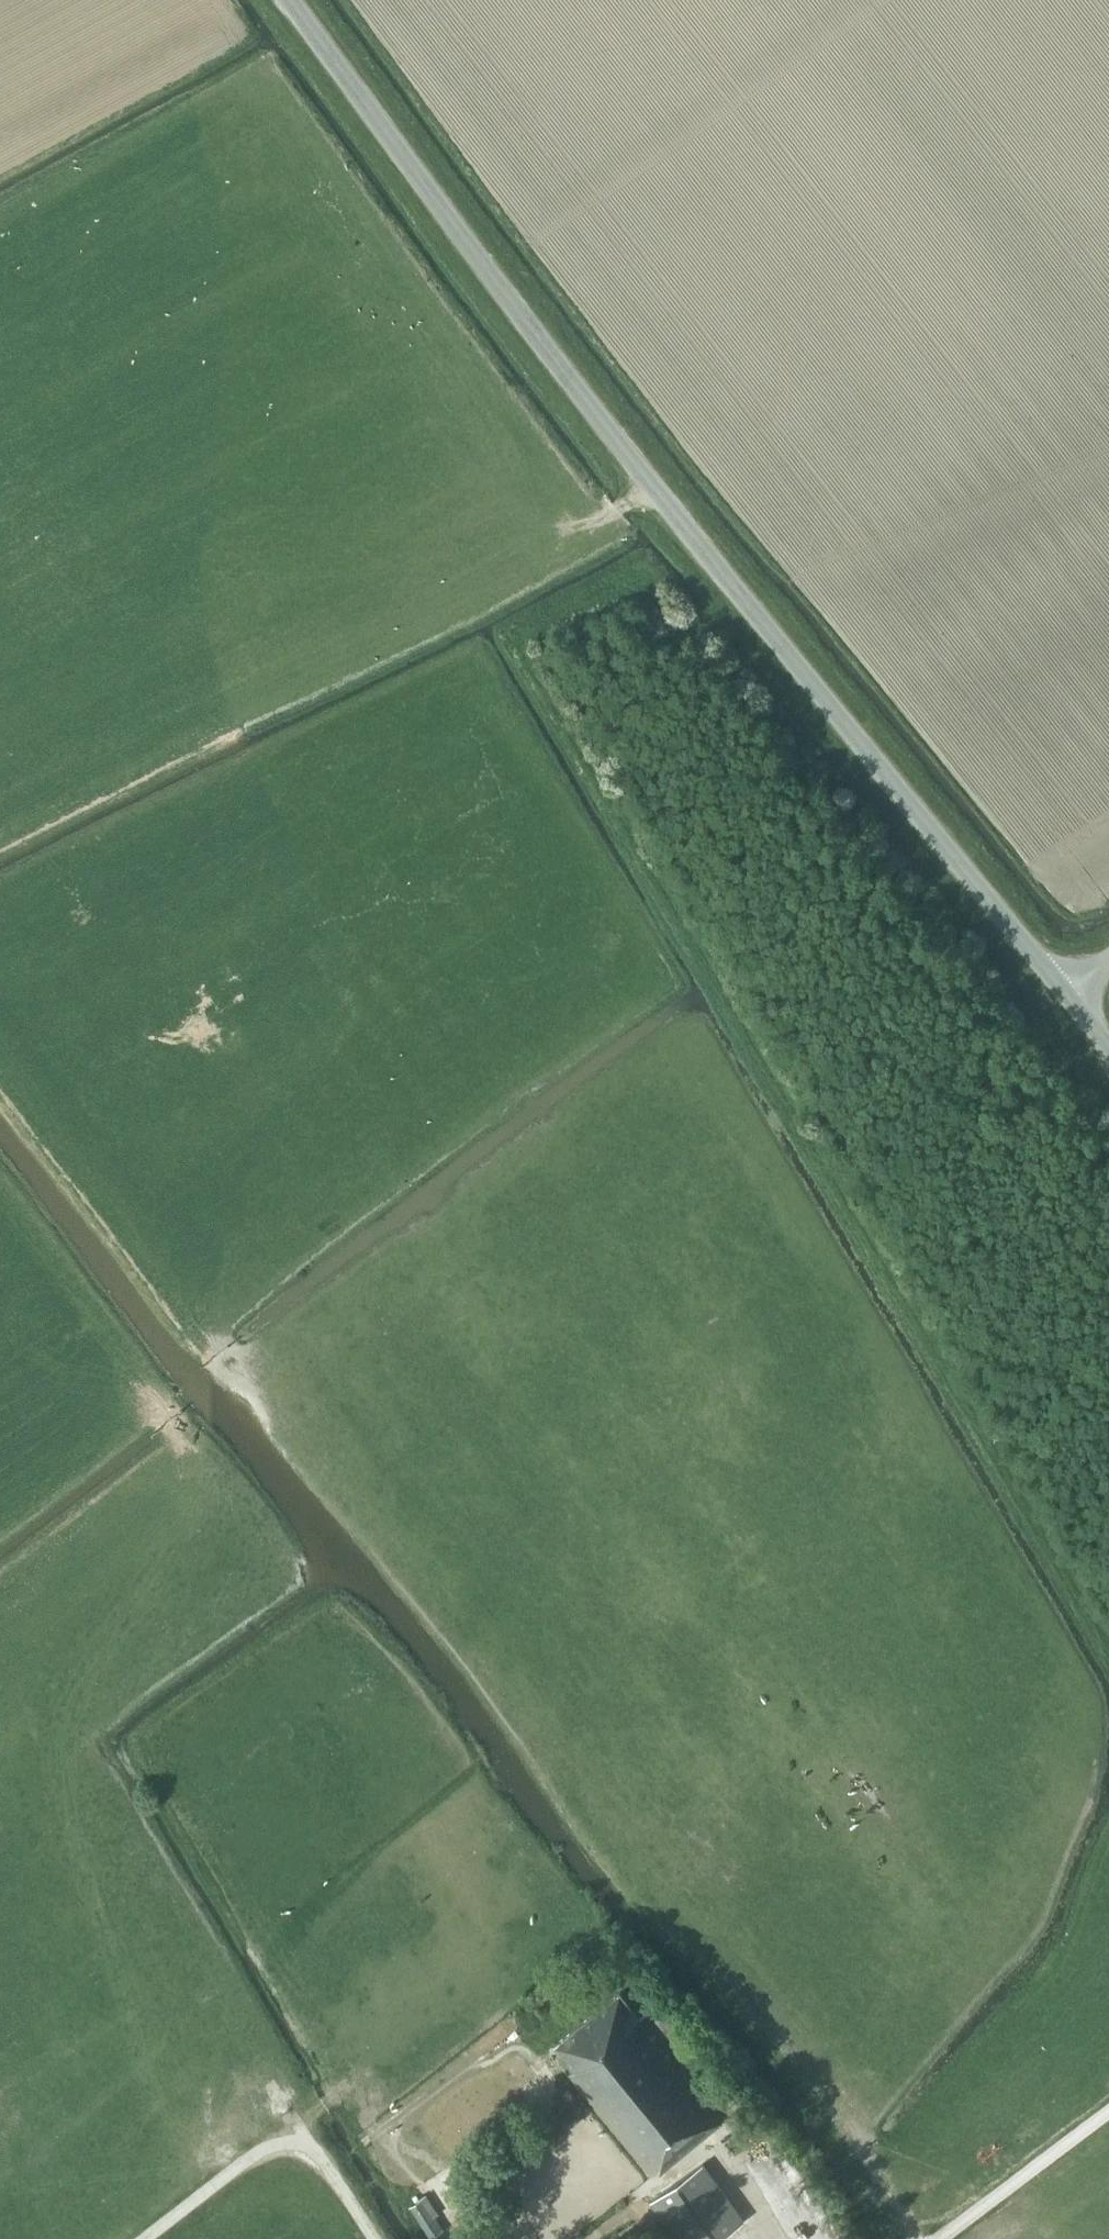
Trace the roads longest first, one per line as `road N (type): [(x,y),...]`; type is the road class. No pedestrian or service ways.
road 1 (tertiary): [(1064,989),(740,596),(290,0)]

